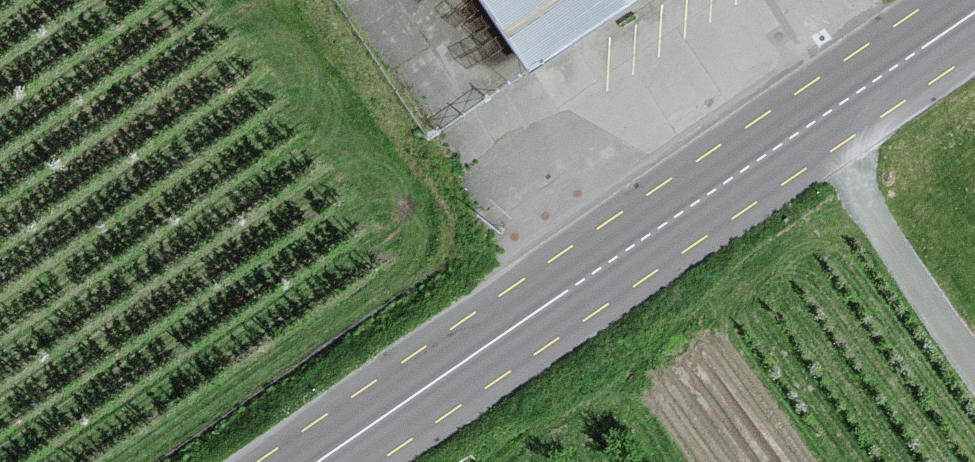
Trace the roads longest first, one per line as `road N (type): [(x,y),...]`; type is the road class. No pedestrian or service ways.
road 1 (primary): [(962,0),(275,461)]
road 2 (primary): [(349,461),(974,32)]
road 3 (track): [(974,373),(883,231),(813,101)]

